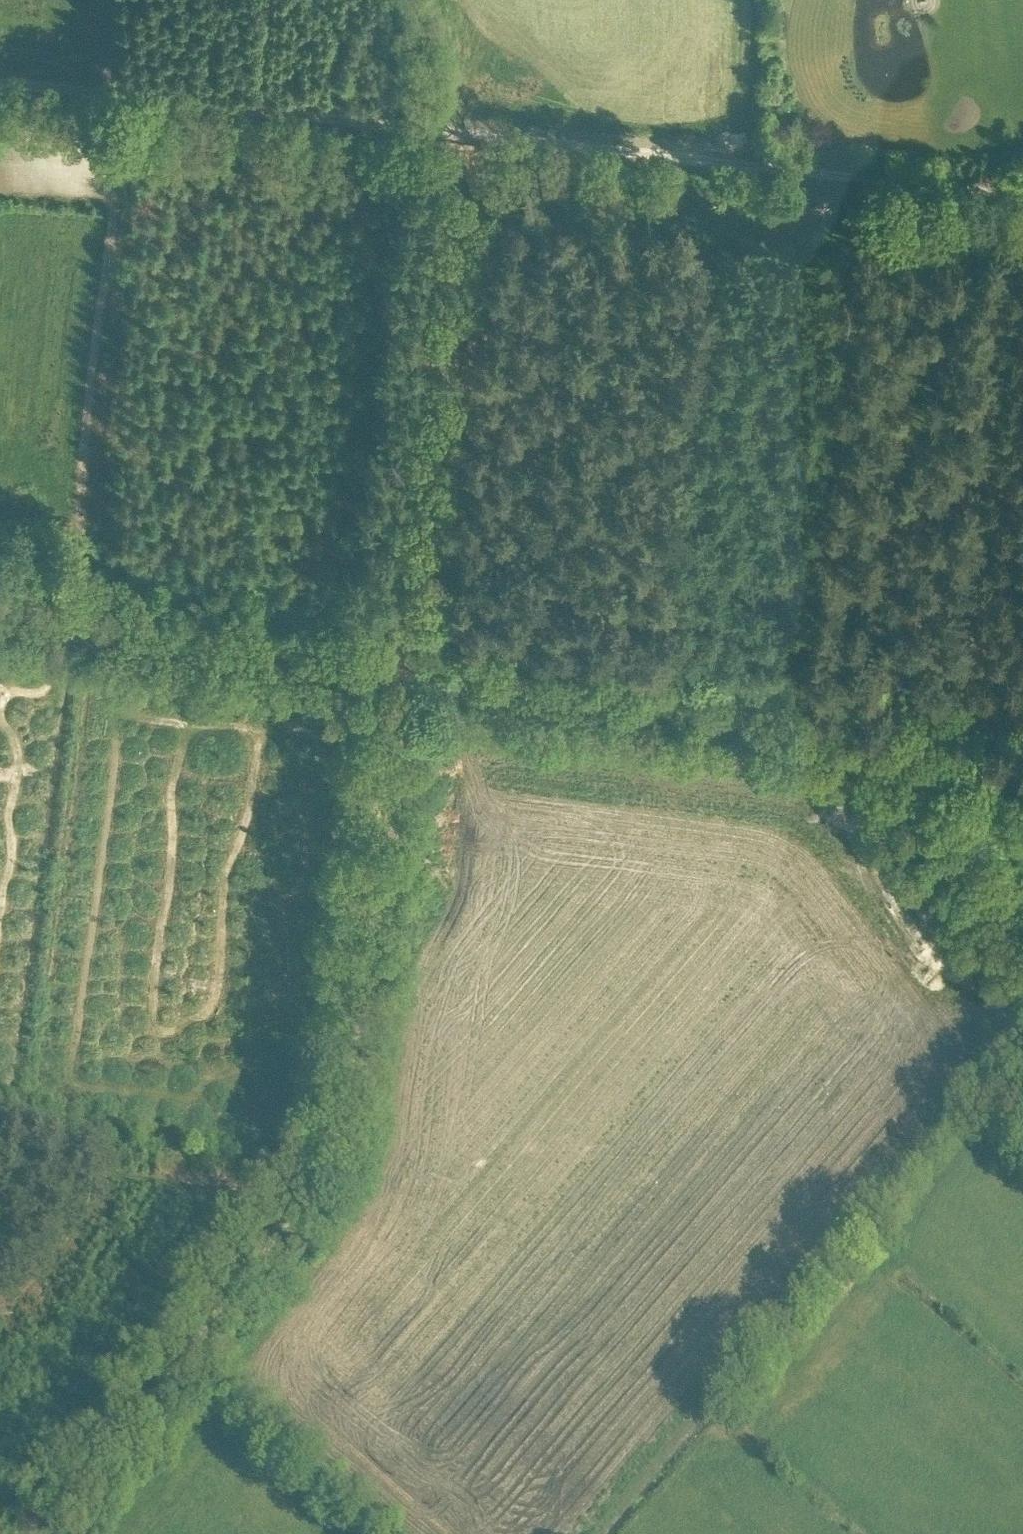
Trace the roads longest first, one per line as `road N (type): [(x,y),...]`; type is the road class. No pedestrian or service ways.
road 1 (track): [(0,84),(1022,197)]
road 2 (track): [(40,1533),(327,1173),(357,1015),(397,669)]
road 3 (track): [(1022,962),(839,737),(397,669)]
road 4 (track): [(397,669),(395,584),(450,136),(449,58),(434,0)]
road 5 (track): [(0,611),(397,669)]
road 6 (track): [(0,1155),(307,1202)]
road 7 (track): [(839,737),(1022,762)]

